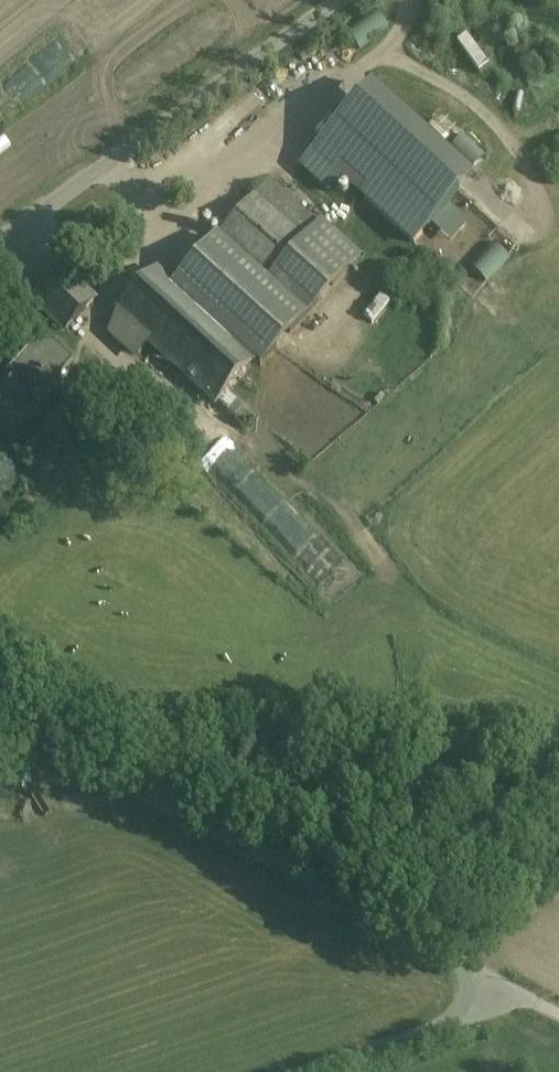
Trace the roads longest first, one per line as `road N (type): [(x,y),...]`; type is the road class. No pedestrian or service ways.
road 1 (residential): [(305,1071),(483,1016),(500,990),(485,970),(0,716)]
road 2 (unclassified): [(336,0),(0,237)]

